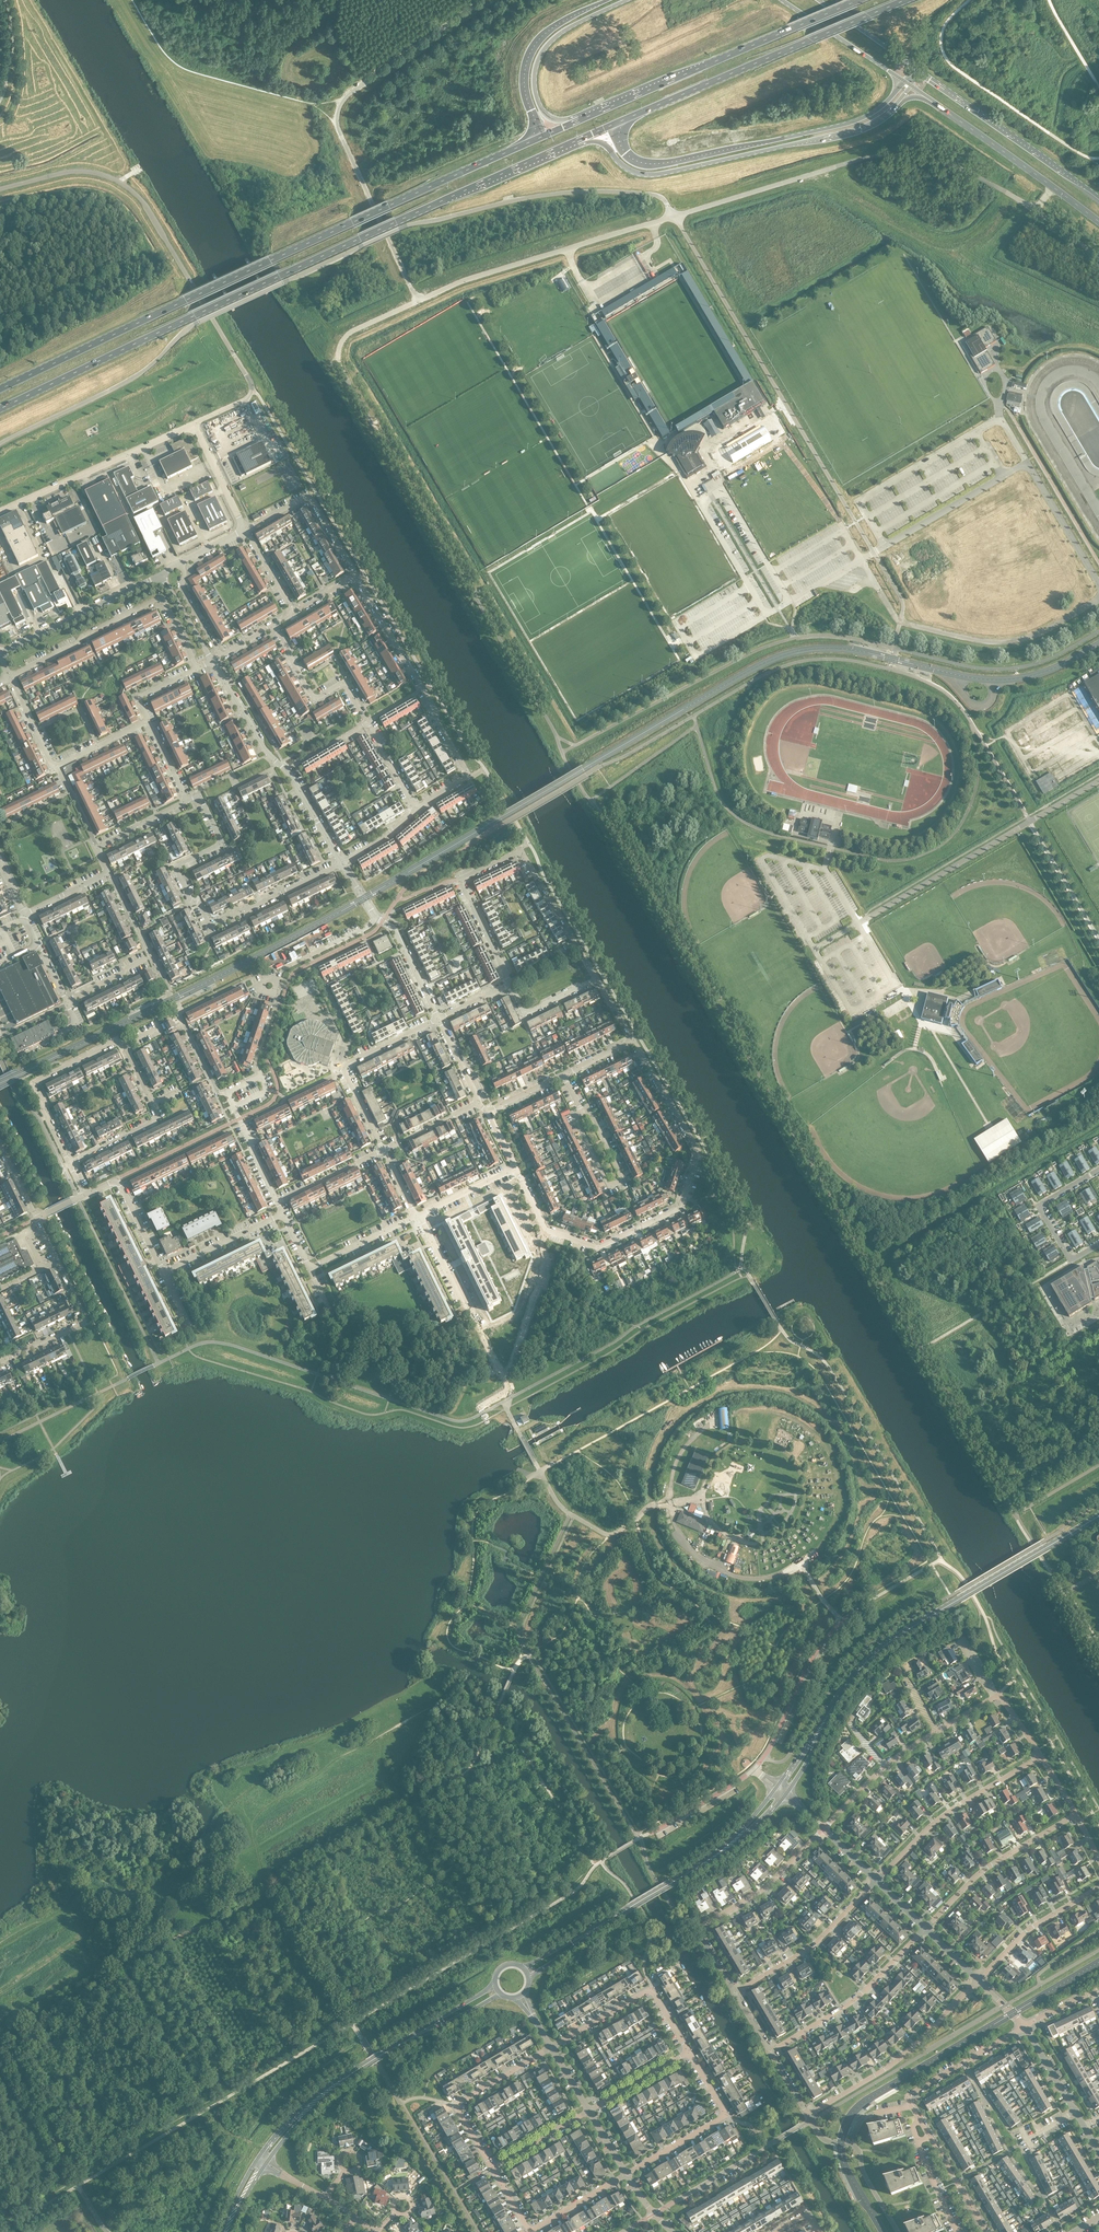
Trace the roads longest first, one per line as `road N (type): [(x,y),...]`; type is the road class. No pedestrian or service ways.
road 1 (unclassified): [(0,443),(143,372),(193,324),(410,224),(589,191),(659,196),(671,217)]
road 2 (trunk): [(0,409),(571,144)]
road 3 (trunk): [(532,141),(0,387)]
road 4 (unclassified): [(1098,258),(980,178),(914,155),(857,160),(671,217)]
road 5 (residential): [(516,1167),(543,1225),(595,1248),(680,1208),(698,1151),(633,1041)]
road 6 (unclassified): [(417,301),(340,133),(338,110),(481,0)]
road 7 (unclassified): [(253,391),(161,231),(120,181),(64,172),(0,189)]
road 8 (trunk): [(571,144),(600,143),(629,169),(661,174),(856,130),(900,100)]
road 9 (secondary): [(830,1711),(878,1652),(1098,1516)]
road 10 (trunk): [(904,81),(856,120),(663,164),(627,157),(615,138),(619,123)]
road 11 (unclassified): [(1098,780),(814,950)]
road 12 (residential): [(339,862),(215,923),(190,897),(178,870),(223,844),(203,802),(187,802)]
road 13 (trunk): [(619,123),(906,0)]
road 14 (trunk): [(858,0),(593,115)]
road 15 (unclassified): [(1098,599),(1030,637),(981,640),(900,621),(860,560)]
road 16 (unclassified): [(671,217),(417,301)]
road 17 (residential): [(418,808),(347,685),(310,695),(274,627)]
road 18 (residential): [(8,677),(153,601),(165,605),(198,668)]
road 19 (residential): [(339,862),(212,661)]
road 20 (residential): [(25,917),(108,872),(95,845),(187,802)]
road 21 (trunk): [(1098,198),(917,69)]
road 22 (residential): [(807,2113),(893,2065),(978,1981)]
road 23 (residential): [(594,979),(520,850),(458,880)]
road 24 (unclassified): [(194,423),(0,512)]
road 25 (trunk): [(593,115),(548,115),(536,94),(536,66),(564,30),(626,0)]
road 26 (trunk): [(930,99),(1098,222)]
road 27 (residential): [(1041,1757),(951,1810),(877,1882)]
road 28 (residential): [(925,1930),(863,1995),(770,2053)]
road 29 (residential): [(384,1150),(344,1071),(440,1020)]
road 30 (residential): [(1076,1815),(983,1872),(925,1930)]
road 31 (residential): [(627,2175),(725,2115),(689,2052)]
road 32 (residential): [(70,1163),(34,1084),(126,1046)]
road 33 (residential): [(689,2052),(653,1992),(551,2048)]
road 34 (residential): [(492,2170),(457,2105),(551,2048)]
road 35 (trunk): [(606,0),(561,23),(534,51),(526,80),(538,123),(532,141)]
road 36 (residential): [(877,1882),(816,1944),(735,1994)]
road 37 (residential): [(627,2175),(534,2230),(492,2170)]
road 38 (unclassified): [(0,654),(160,575)]
road 39 (residential): [(70,1163),(158,1119),(126,1046)]
road 40 (unclassified): [(1098,1170),(1039,1205),(1070,1260),(1098,1243)]
road 41 (unclassified): [(356,575),(309,497),(245,529)]
road 42 (residential): [(0,1364),(85,1321),(58,1262)]
road 43 (residential): [(418,808),(469,777),(421,691)]
road 44 (residential): [(824,1830),(764,1890),(702,1928)]
road 45 (unclassified): [(978,1981),(1027,1934),(1098,1889)]
road 46 (trunk): [(782,0),(904,81)]
road 47 (residential): [(1098,2152),(1025,2026)]
road 48 (residential): [(654,2214),(777,2141)]
road 49 (residential): [(910,2102),(1025,2026)]
road 50 (secondary): [(597,1928),(712,1858)]
road 51 (residential): [(356,575),(421,691)]
road 52 (residential): [(163,1272),(283,1215)]
road 53 (residential): [(440,1020),(394,929),(376,917)]
road 54 (residential): [(419,1215),(309,1268)]
road 55 (trunk): [(917,69),(818,0)]

